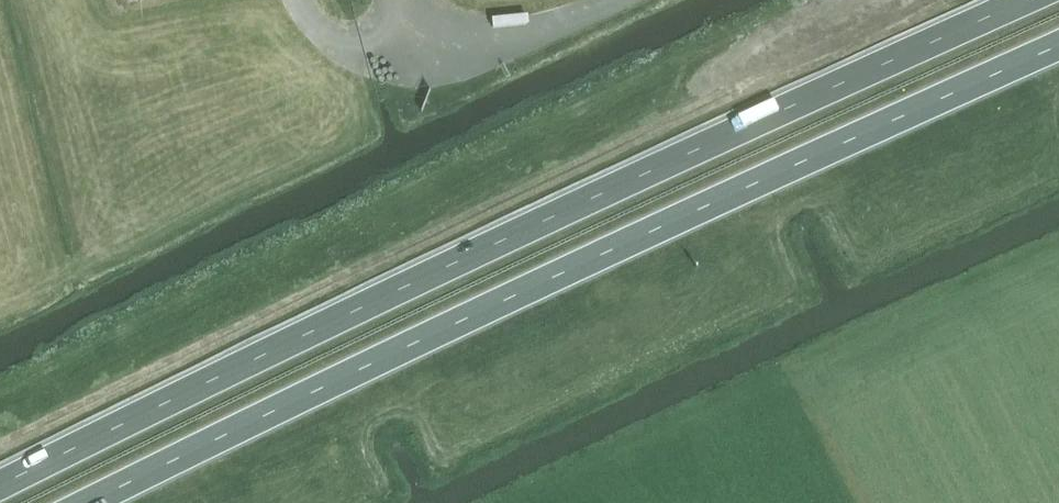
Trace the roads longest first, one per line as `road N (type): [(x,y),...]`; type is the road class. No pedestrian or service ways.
road 1 (trunk): [(1027,0),(630,180),(0,485)]
road 2 (trunk): [(86,502),(1058,45)]
road 3 (track): [(305,0),(334,39),(367,45),(413,16),(495,41),(625,0)]

